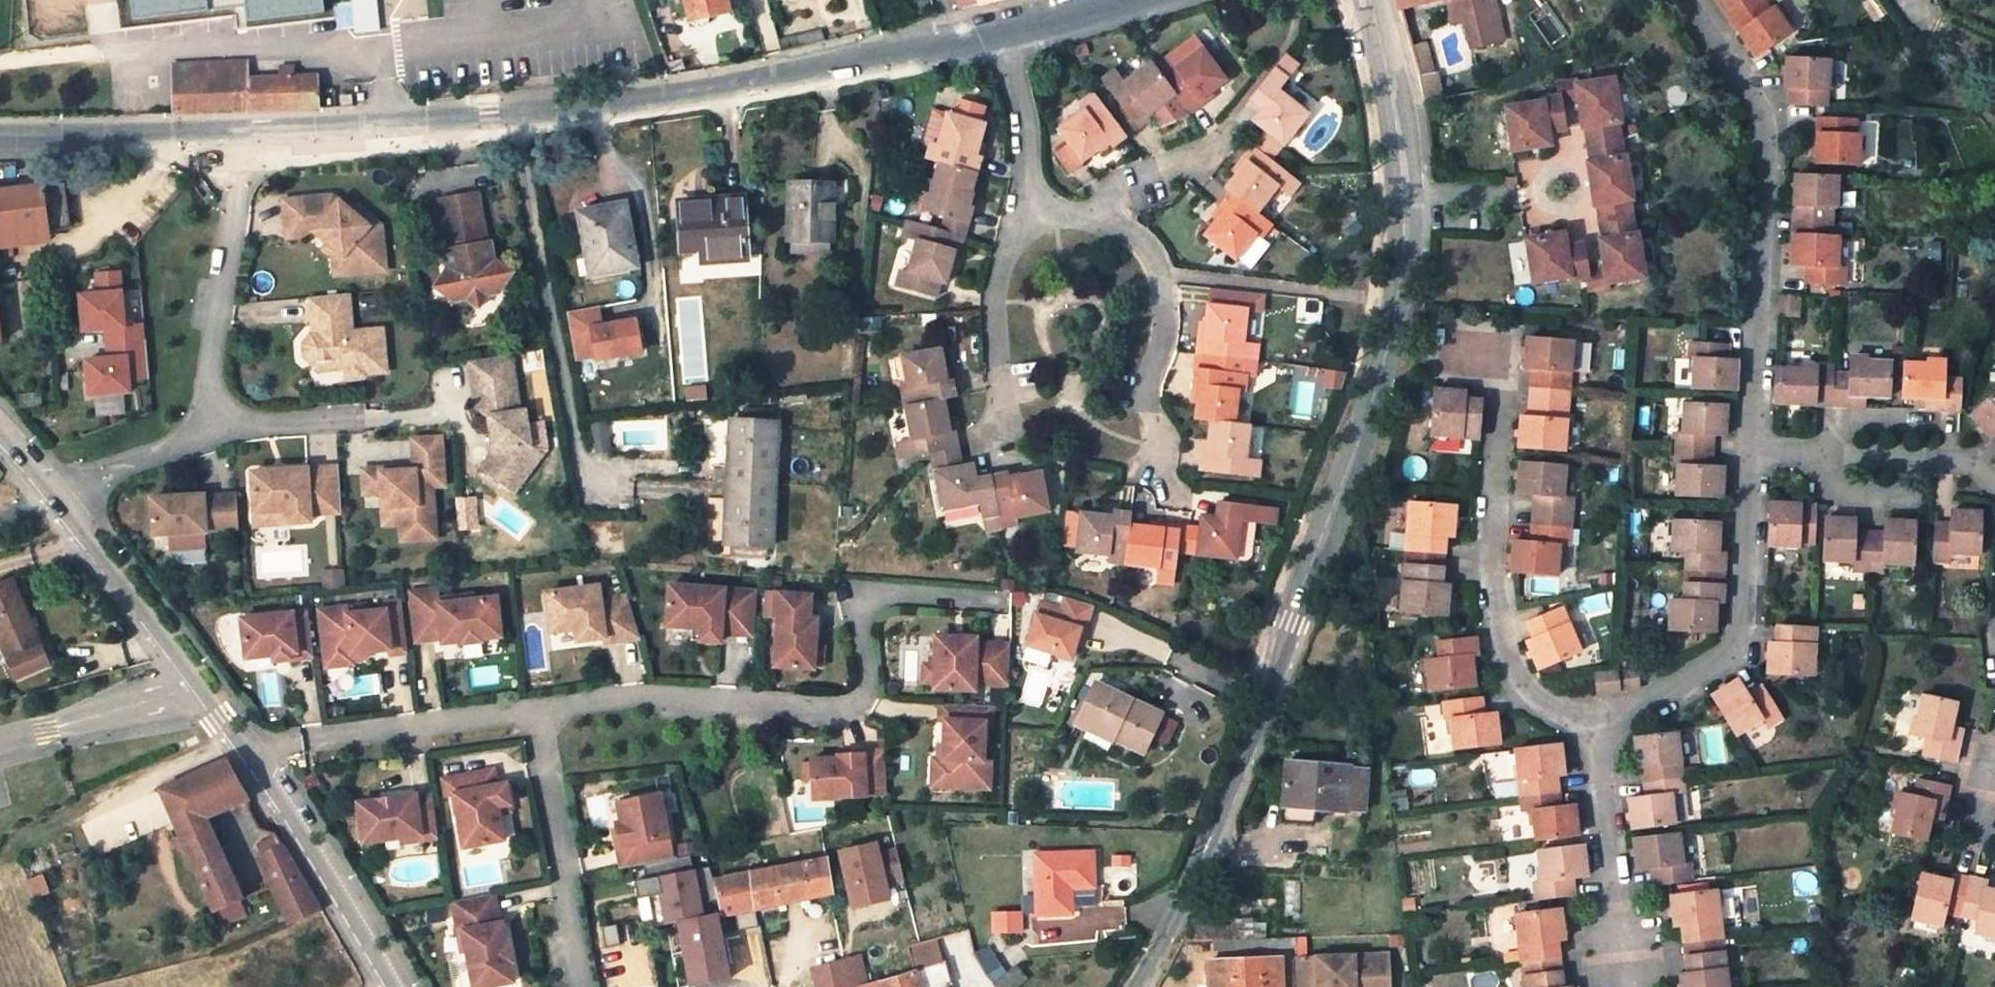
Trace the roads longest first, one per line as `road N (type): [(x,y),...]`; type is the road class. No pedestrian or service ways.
road 1 (residential): [(247,135),(516,123),(740,93),(1007,31)]
road 2 (residential): [(1369,0),(1410,184),(1402,299),(1272,693)]
road 3 (residential): [(988,606),(856,594),(861,694),(842,719),(644,701),(536,713)]
road 4 (residential): [(1688,0),(1766,136),(1752,454)]
road 5 (residential): [(1502,356),(1489,530),(1511,680),(1547,714),(1598,734)]
road 6 (residential): [(1752,454),(1744,643),(1598,734)]
road 7 (residential): [(1272,693),(1159,950),(1134,986)]
road 8 (residential): [(258,755),(232,712),(67,512)]
road 9 (residential): [(211,437),(247,135)]
road 10 (residential): [(1156,478),(1158,434),(1148,405),(1166,325),(1163,275),(1140,239),(1098,220)]
road 11 (residential): [(536,713),(258,755)]
road 12 (residential): [(536,713),(586,986)]
road 13 (residential): [(397,986),(258,755)]
road 14 (residential): [(1598,734),(1624,986)]
road 15 (residential): [(1994,489),(1978,470),(1752,454)]
road 16 (residential): [(0,136),(247,135)]
road 17 (residential): [(1004,435),(994,310),(1026,204)]
road 18 (residential): [(1026,204),(1025,129),(1007,31)]
road 19 (residential): [(211,437),(149,462),(67,512)]
road 20 (residential): [(1222,139),(1203,156),(1116,187),(1098,220)]
road 21 (residential): [(338,424),(211,437)]
road 22 (residential): [(1007,31),(1130,0)]

